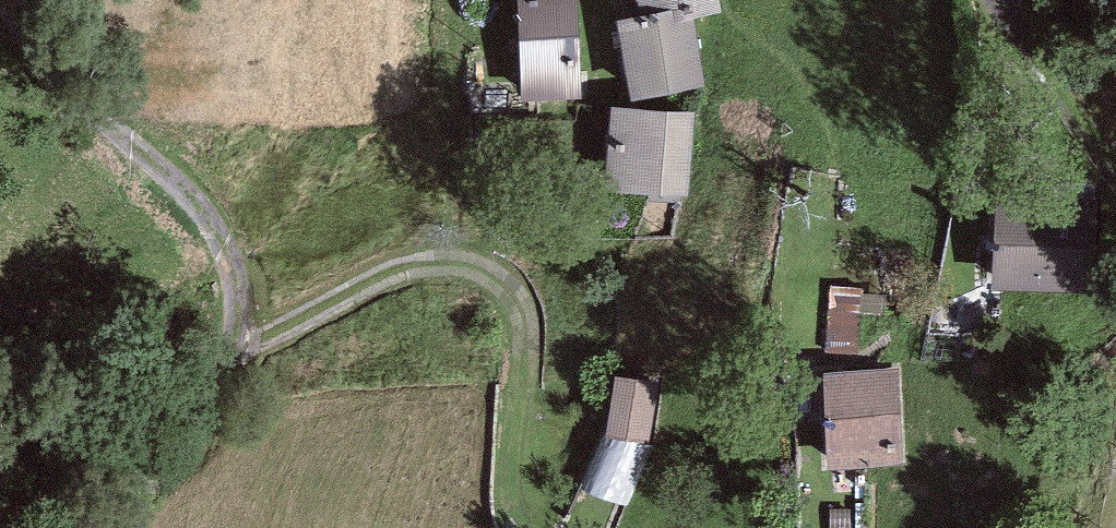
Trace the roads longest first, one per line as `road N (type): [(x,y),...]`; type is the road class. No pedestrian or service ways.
road 1 (track): [(103,527),(175,459),(220,391),(234,321),(231,275),(220,236),(193,199),(82,103),(9,0)]
road 2 (track): [(230,361),(395,271),(434,262),(490,272),(519,307),(526,337),(519,488),(533,523)]
road 3 (track): [(996,0),(1115,161)]

